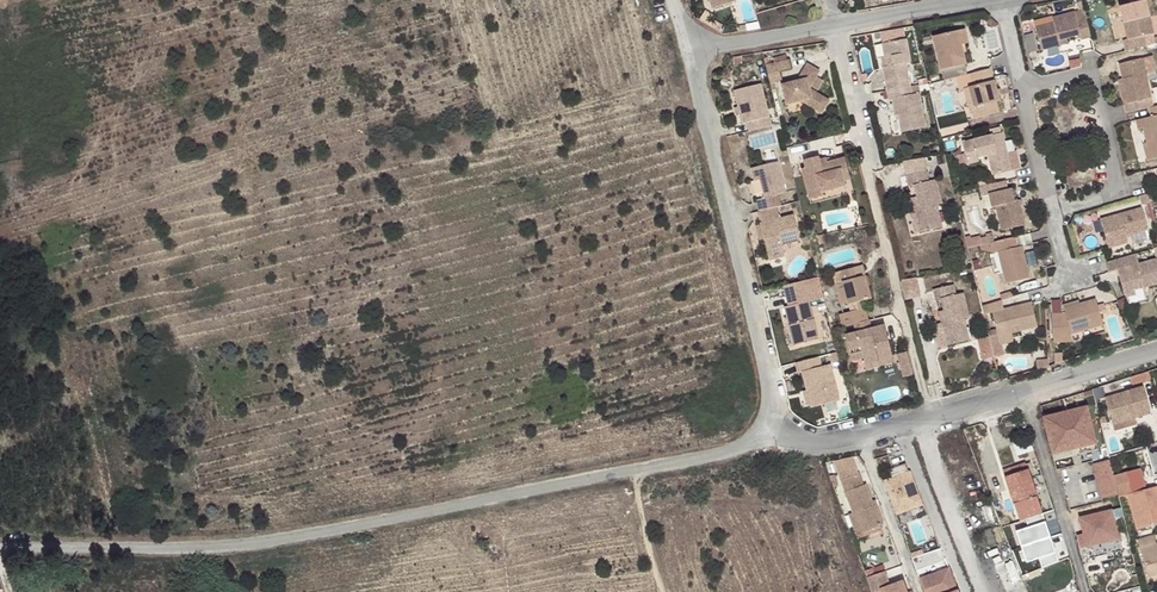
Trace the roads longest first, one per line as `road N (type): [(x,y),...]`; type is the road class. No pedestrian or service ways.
road 1 (unclassified): [(0,548),(238,547),(746,444),(768,424)]
road 2 (unclassified): [(826,27),(931,419)]
road 3 (unclassified): [(768,424),(772,382),(696,48)]
road 4 (residential): [(1050,209),(1119,190),(1089,71),(1019,88)]
road 5 (residential): [(1023,392),(1088,591)]
road 6 (residential): [(989,591),(923,421)]
road 7 (residential): [(896,428),(965,591)]
road 8 (residential): [(861,436),(920,591)]
road 9 (residential): [(1023,392),(1156,350)]
road 10 (residential): [(696,48),(826,27)]
road 11 (residential): [(1019,88),(1050,209)]

